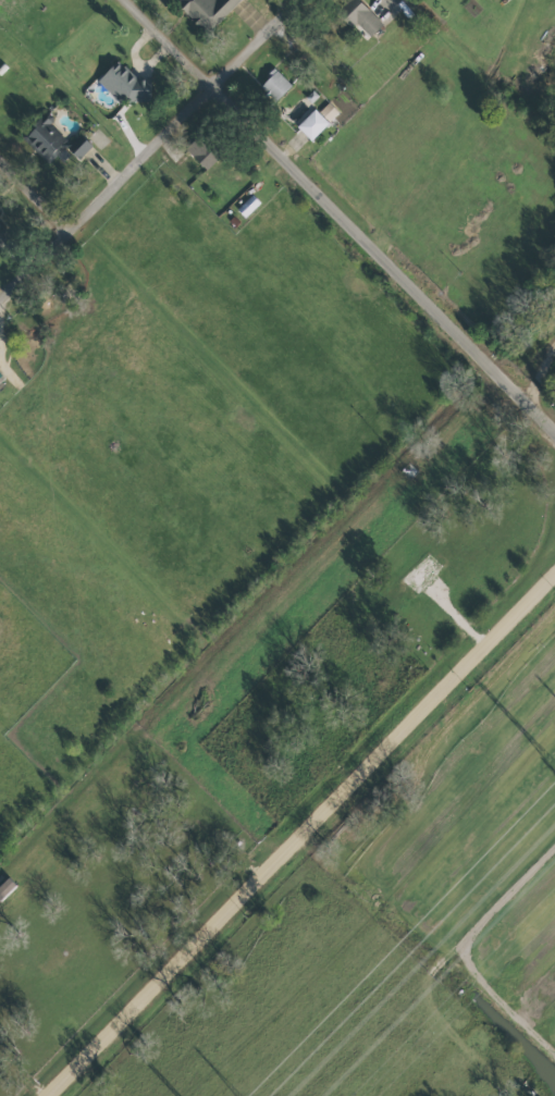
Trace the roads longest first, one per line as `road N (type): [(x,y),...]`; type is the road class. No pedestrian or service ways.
road 1 (residential): [(554,576),(45,1095)]
road 2 (residential): [(554,432),(215,86)]
road 3 (residential): [(0,302),(301,0)]
road 4 (residential): [(215,86),(131,0)]

